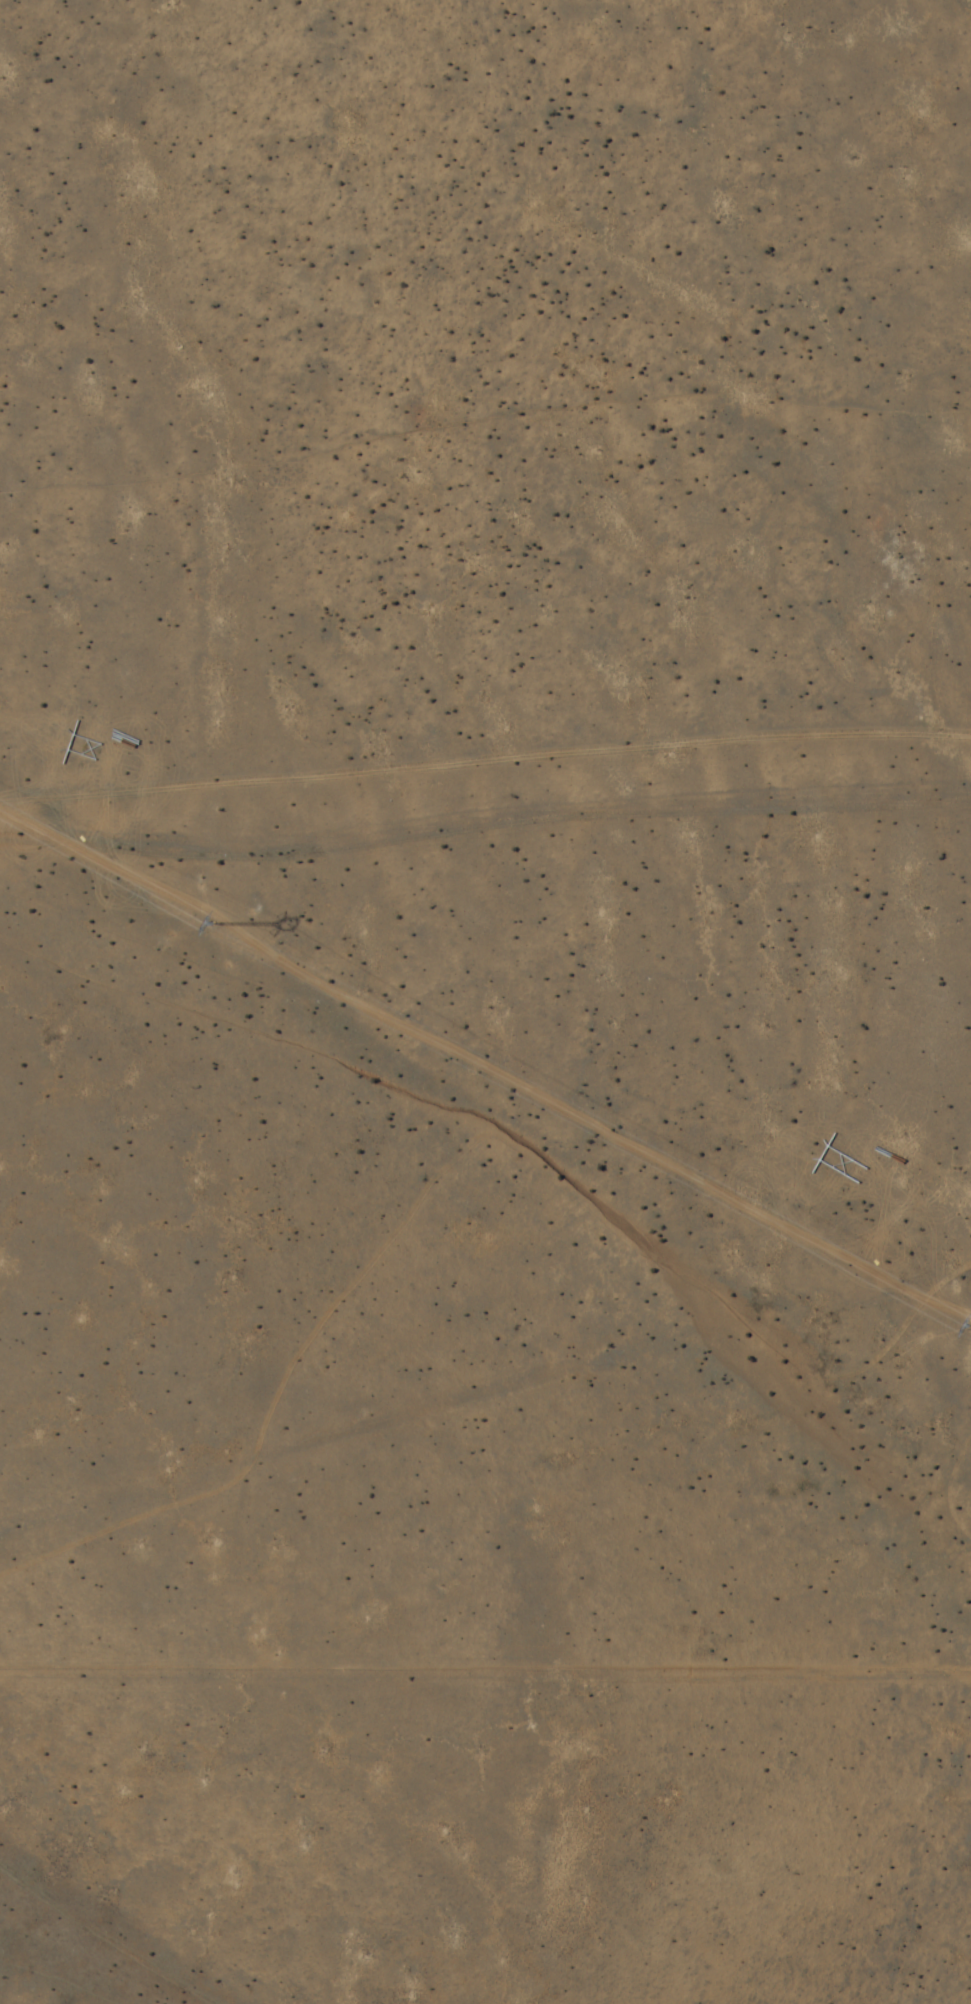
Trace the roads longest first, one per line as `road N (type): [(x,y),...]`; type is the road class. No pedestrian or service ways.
road 1 (residential): [(970,816),(693,812),(261,864),(0,849)]

